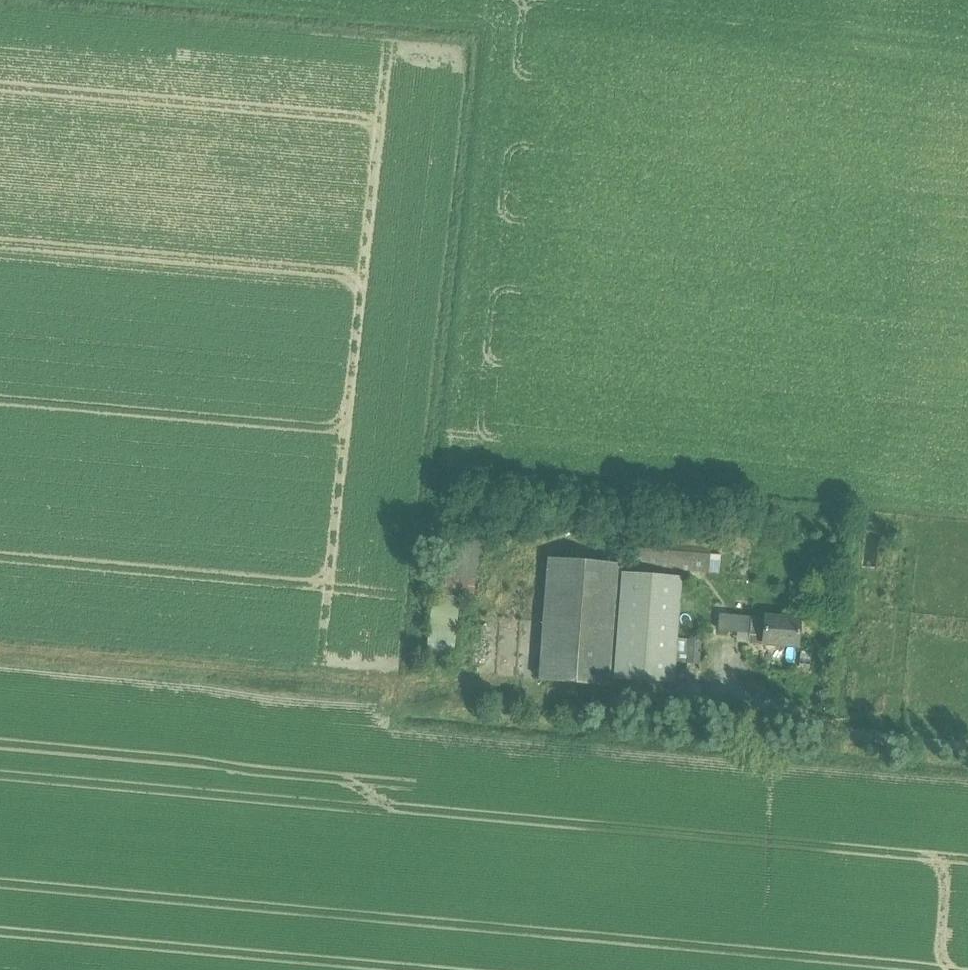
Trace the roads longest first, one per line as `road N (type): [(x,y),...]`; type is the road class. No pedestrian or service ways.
road 1 (track): [(0,651),(400,689)]

